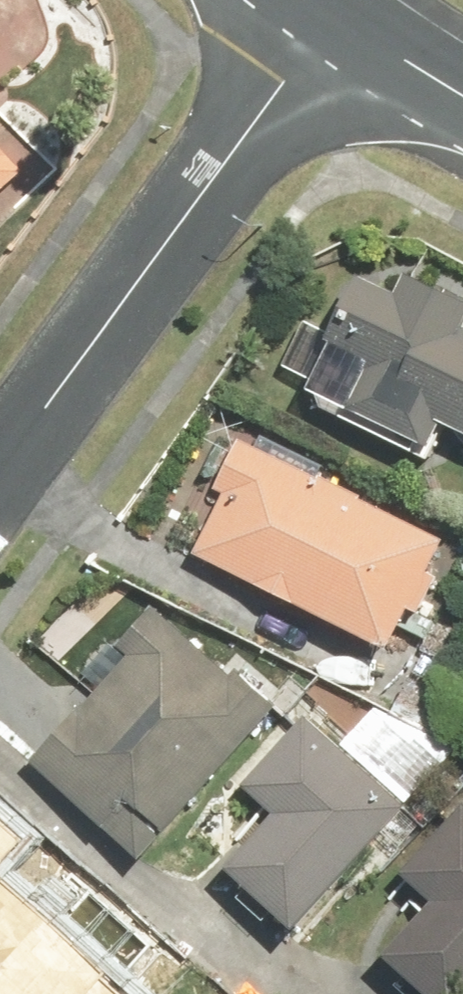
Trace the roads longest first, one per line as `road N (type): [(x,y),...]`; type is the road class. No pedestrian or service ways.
road 1 (residential): [(342,7),(0,472)]
road 2 (tertiary): [(342,7),(462,90)]

